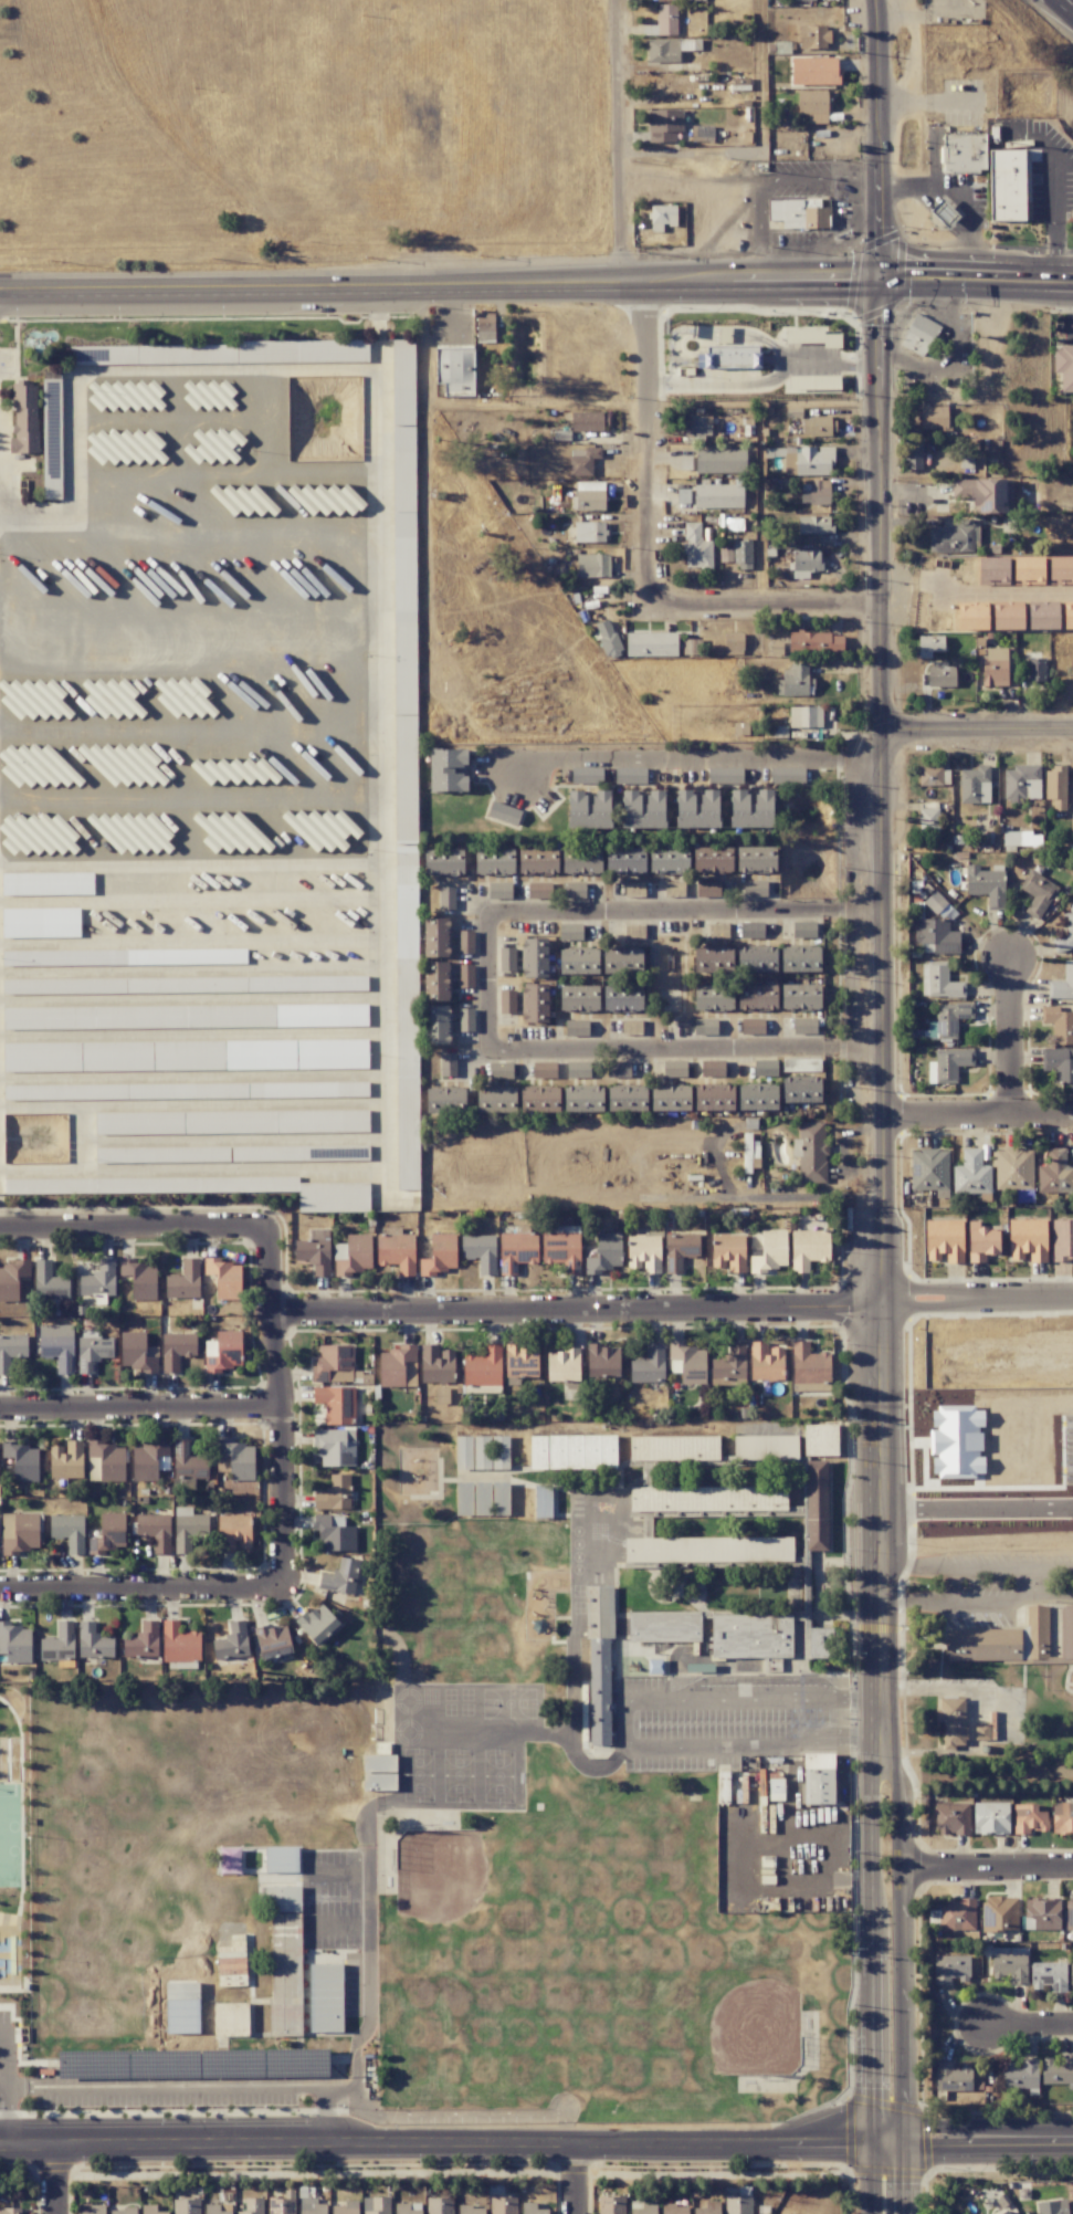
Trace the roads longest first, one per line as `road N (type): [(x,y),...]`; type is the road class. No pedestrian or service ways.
road 1 (secondary): [(877,281),(885,1124),(876,1761)]
road 2 (residential): [(885,909),(499,912),(487,922),(487,1042),(498,1051),(885,1046)]
road 3 (residential): [(897,2141),(0,2146)]
road 4 (secondary): [(0,288),(877,281)]
road 5 (residential): [(271,1318),(880,1302)]
road 6 (residential): [(875,616),(648,616),(641,283)]
road 7 (secondary): [(900,2123),(898,1808),(892,1776),(876,1761)]
road 8 (residential): [(267,1239),(278,1594)]
road 9 (secondary): [(877,1890),(867,2180)]
road 10 (residential): [(614,283),(611,0)]
road 11 (tertiary): [(872,0),(877,281)]
road 12 (residential): [(0,1596),(278,1594)]
road 13 (residential): [(274,1412),(0,1412)]
road 14 (residential): [(267,1239),(0,1240)]
road 15 (secondary): [(1072,268),(898,272),(877,281)]
road 16 (secondary): [(877,281),(898,290),(1072,290)]
road 17 (residential): [(880,1302),(1072,1297)]
road 18 (residential): [(885,1124),(1072,1127)]
road 19 (tertiary): [(885,727),(1072,729)]
road 20 (residential): [(1072,2139),(897,2141)]
road 21 (residential): [(1072,1867),(902,1869)]
road 22 (residential): [(1013,1126),(1010,965)]
road 23 (secondary): [(876,1761),(877,1890)]

